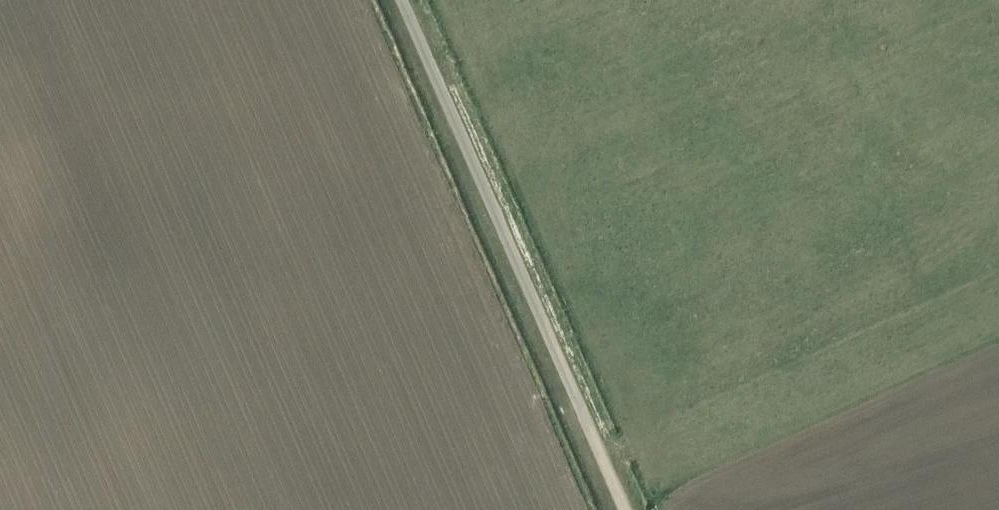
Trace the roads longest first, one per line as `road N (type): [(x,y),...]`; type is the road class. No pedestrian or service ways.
road 1 (unclassified): [(626,509),(403,0)]

